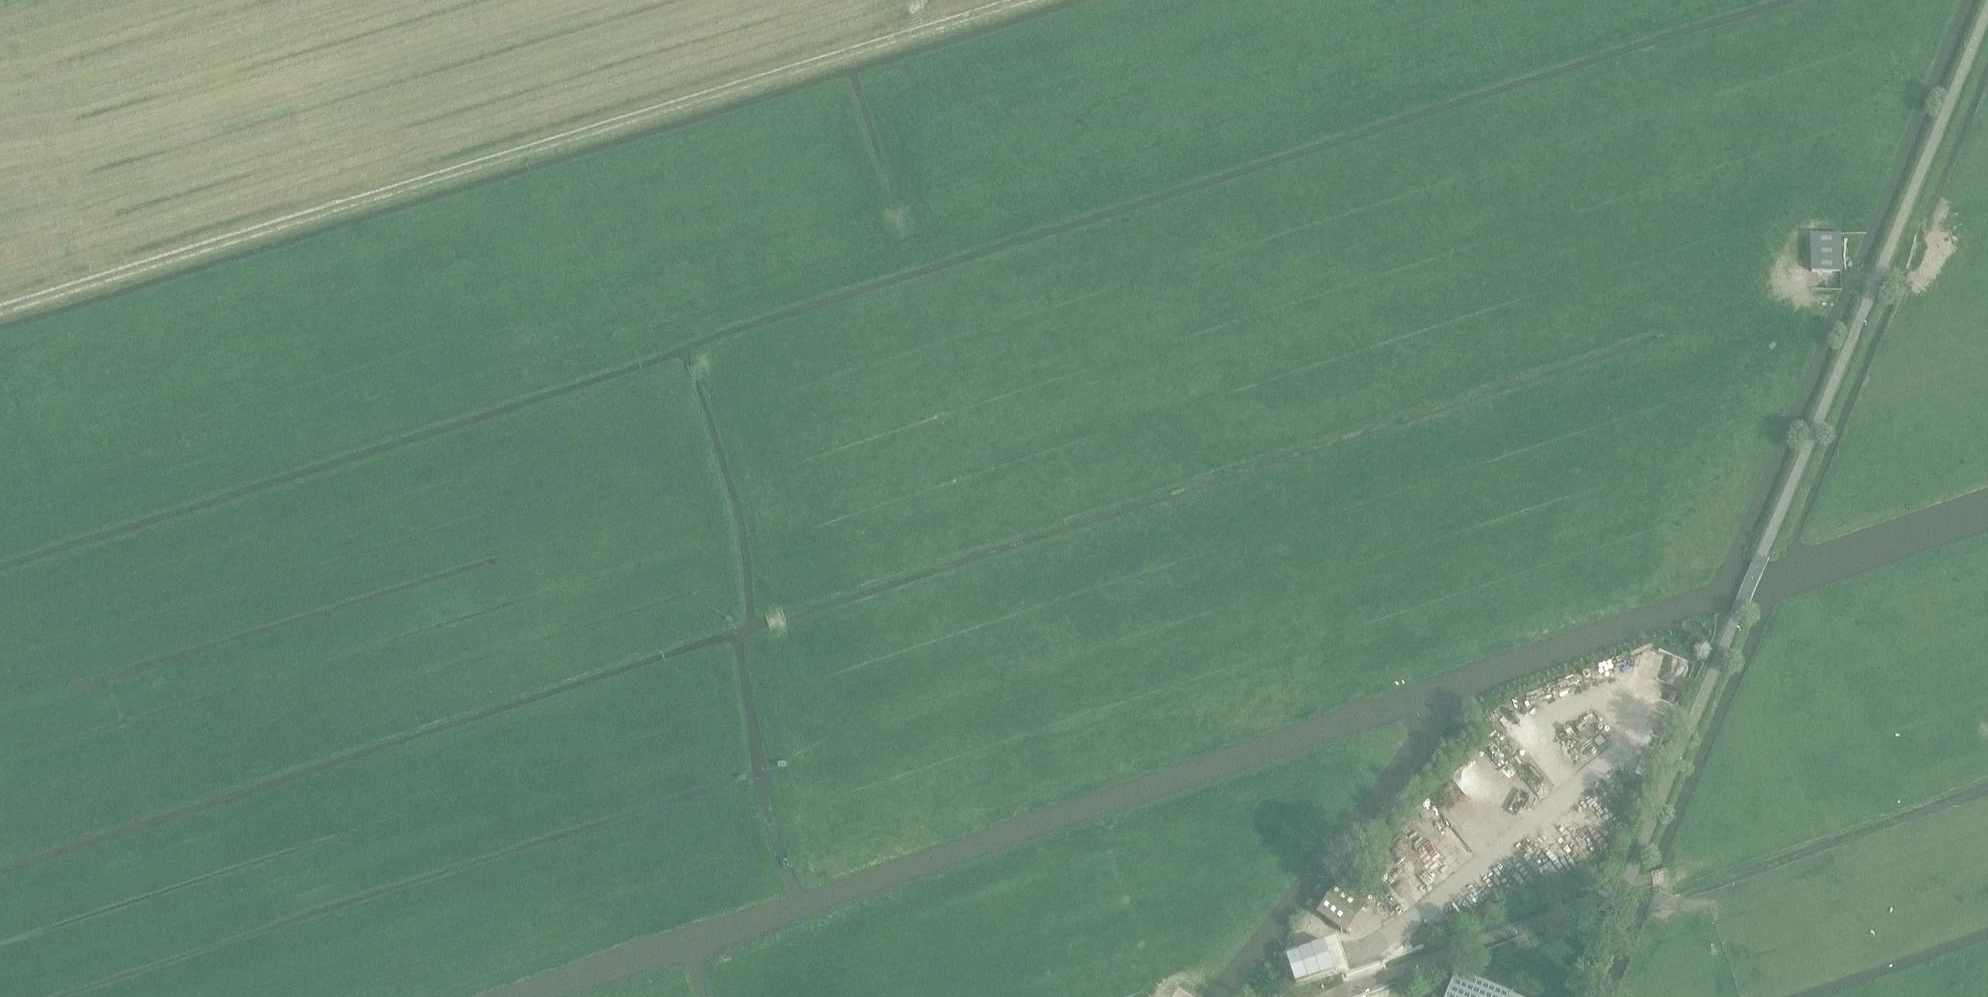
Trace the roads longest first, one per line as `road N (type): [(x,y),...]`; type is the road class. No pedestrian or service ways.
road 1 (track): [(1034,0),(0,314)]

